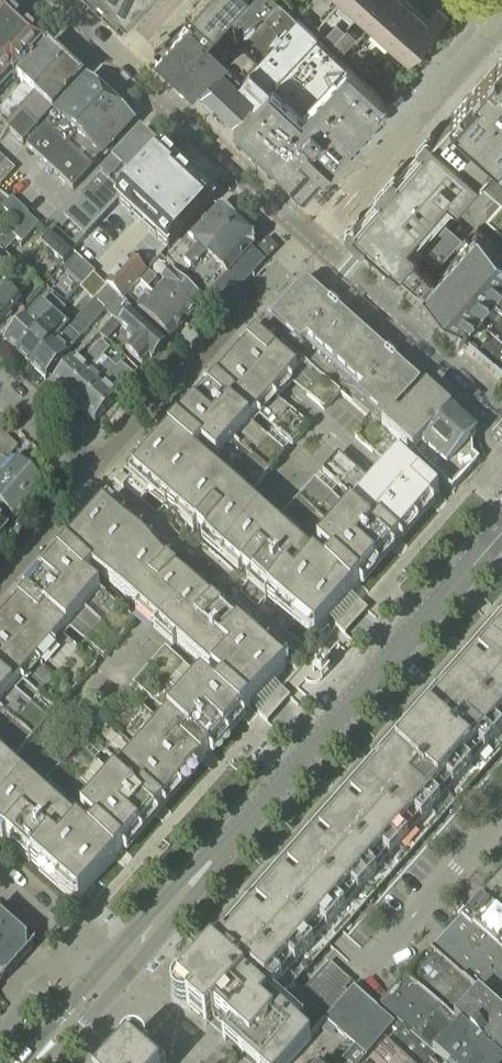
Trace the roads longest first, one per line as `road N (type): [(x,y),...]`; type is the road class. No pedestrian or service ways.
road 1 (residential): [(501,533),(109,979)]
road 2 (residential): [(313,239),(96,473)]
road 3 (residential): [(313,239),(501,17)]
road 4 (residential): [(313,239),(115,57)]
road 5 (residential): [(501,413),(313,239)]
road 6 (residential): [(0,884),(109,979)]
road 7 (residential): [(96,473),(0,575)]
road 8 (residential): [(96,473),(0,385)]
road 9 (residential): [(202,1062),(109,979)]

